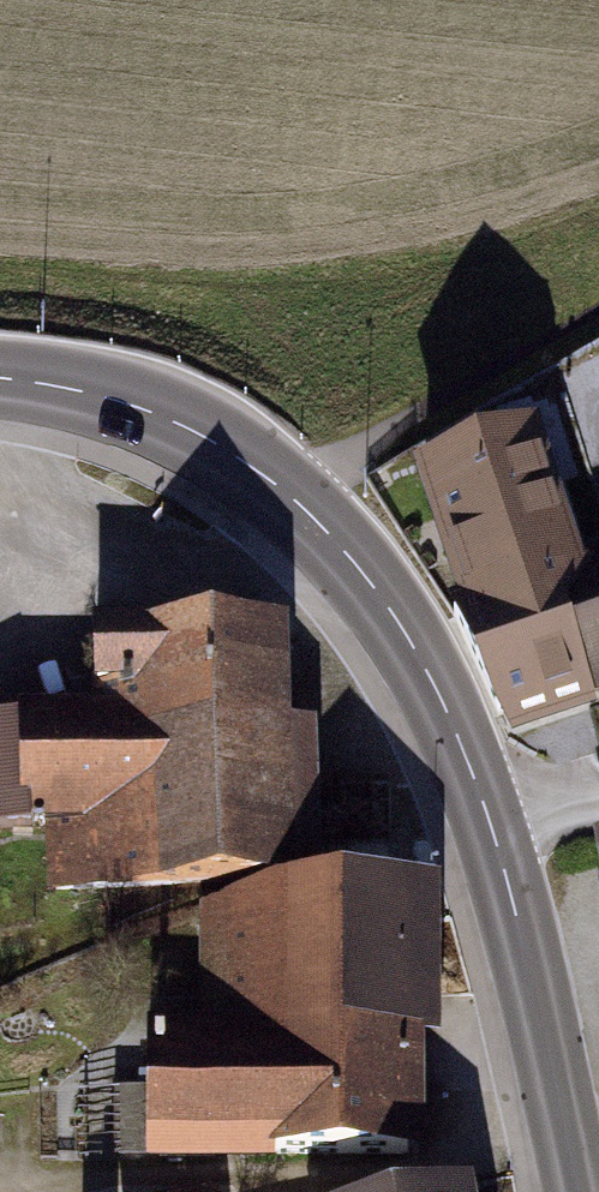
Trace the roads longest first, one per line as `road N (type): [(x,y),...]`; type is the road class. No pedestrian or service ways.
road 1 (tertiary): [(593,1191),(519,898),(466,745),(381,623),(280,521),(203,468),(86,412),(0,399)]
road 2 (track): [(280,521),(460,398),(598,321)]

